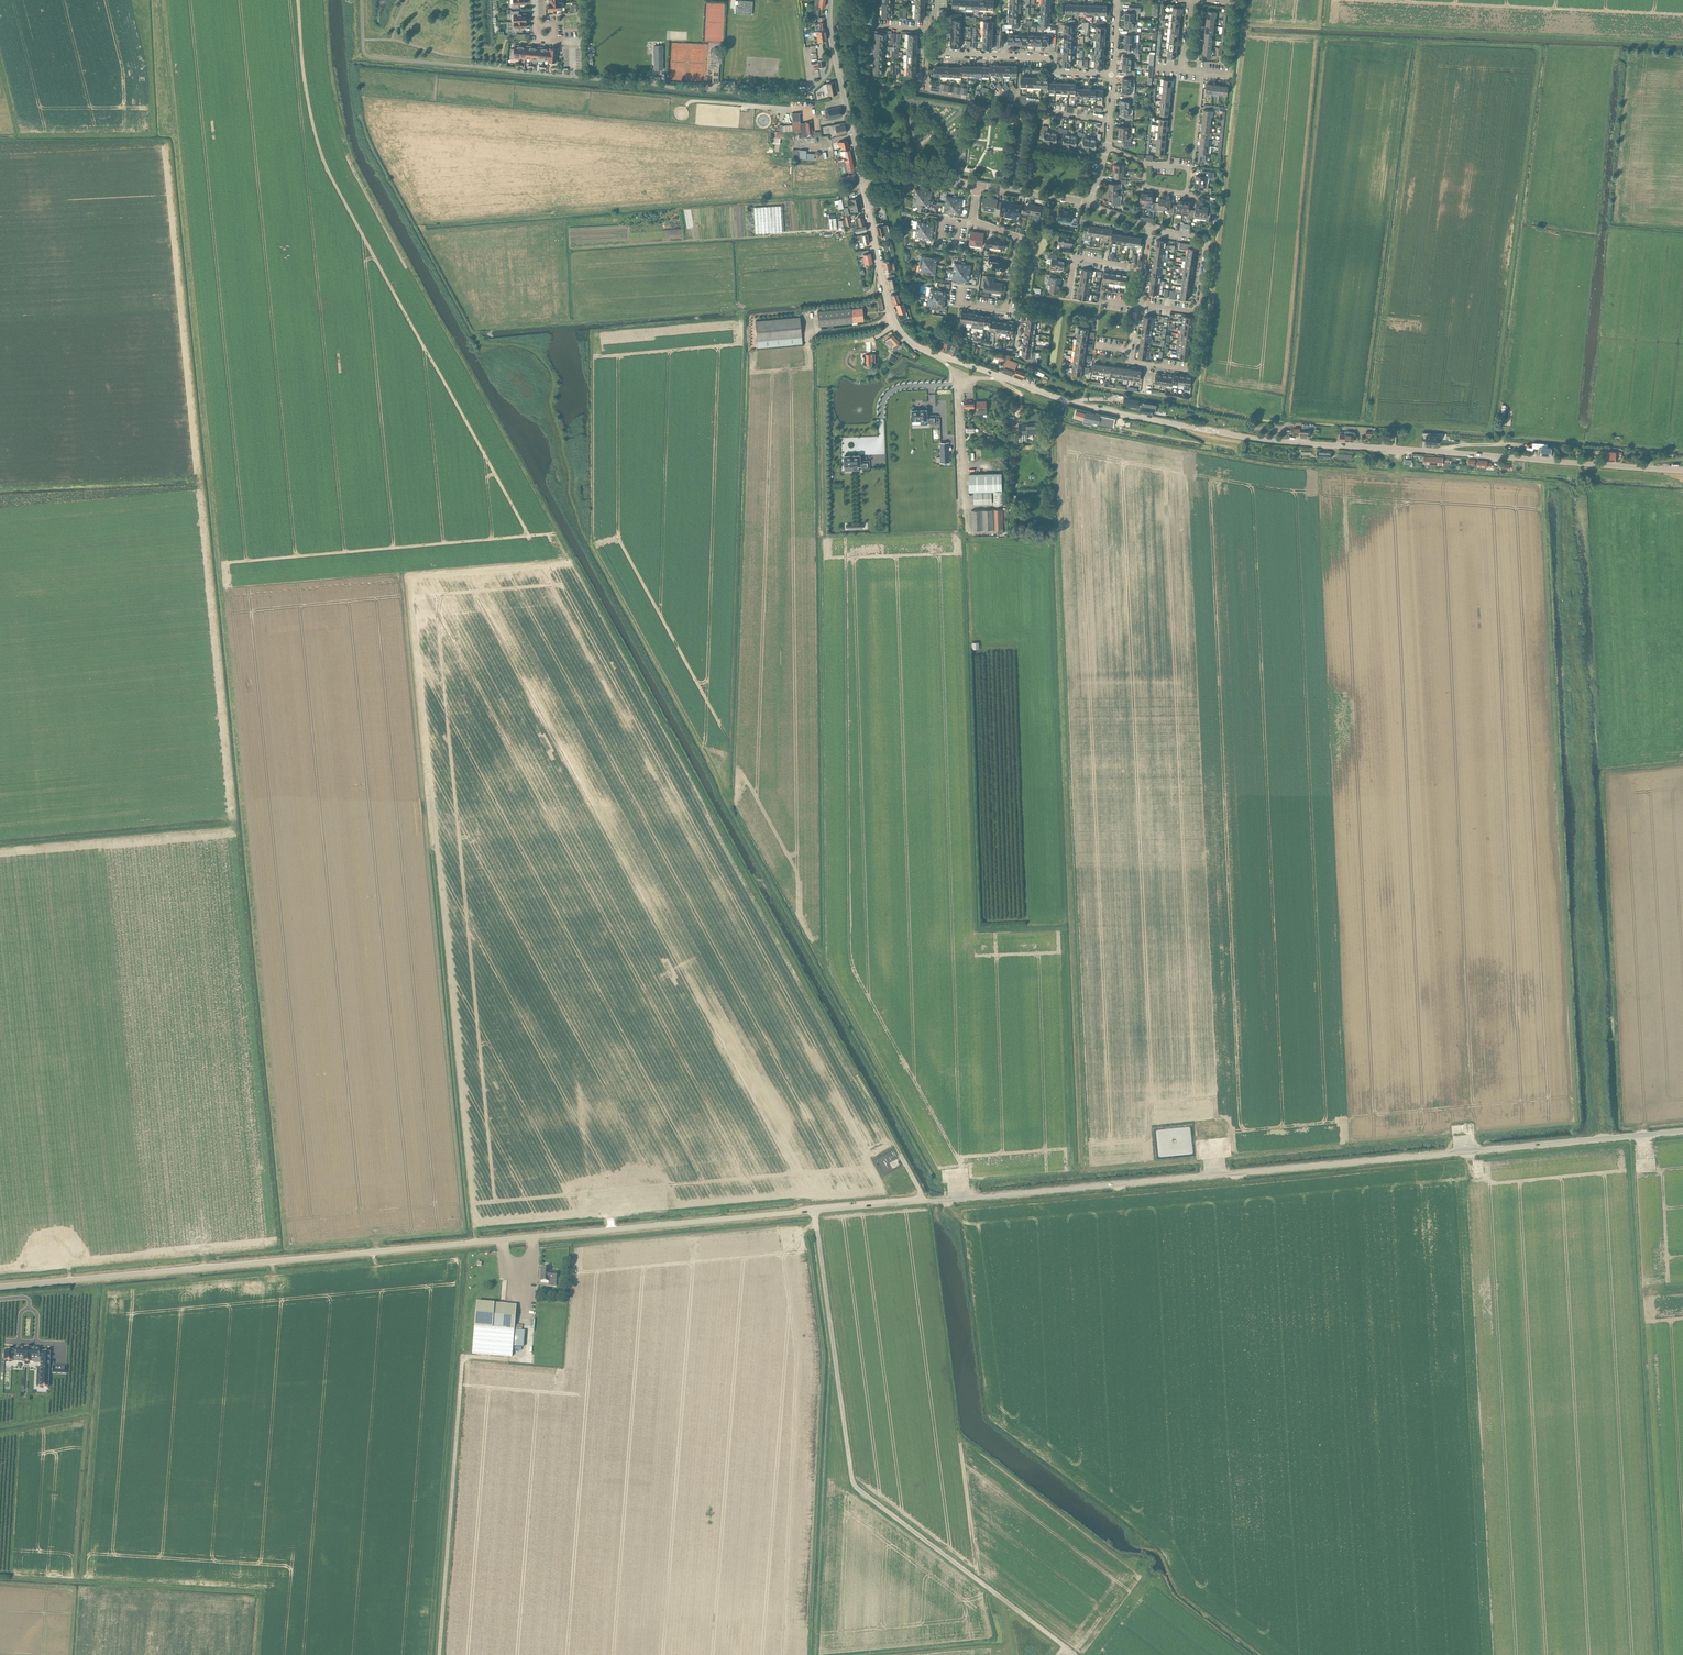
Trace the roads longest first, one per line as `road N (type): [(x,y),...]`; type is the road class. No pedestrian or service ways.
road 1 (unclassified): [(0,1287),(1682,1131)]
road 2 (tertiary): [(1682,471),(1252,438),(1088,407),(923,349),(891,313),(861,179)]
road 3 (track): [(922,1201),(710,809)]
road 4 (track): [(439,1654),(462,1356),(525,1361)]
road 5 (residential): [(978,187),(974,222),(1018,238),(1007,309),(960,302),(962,287)]
road 6 (residential): [(1149,225),(1208,238),(1196,309),(1138,304)]
road 7 (tertiary): [(861,179),(829,0)]
road 8 (residential): [(1113,75),(1060,72),(1047,59),(943,53)]

